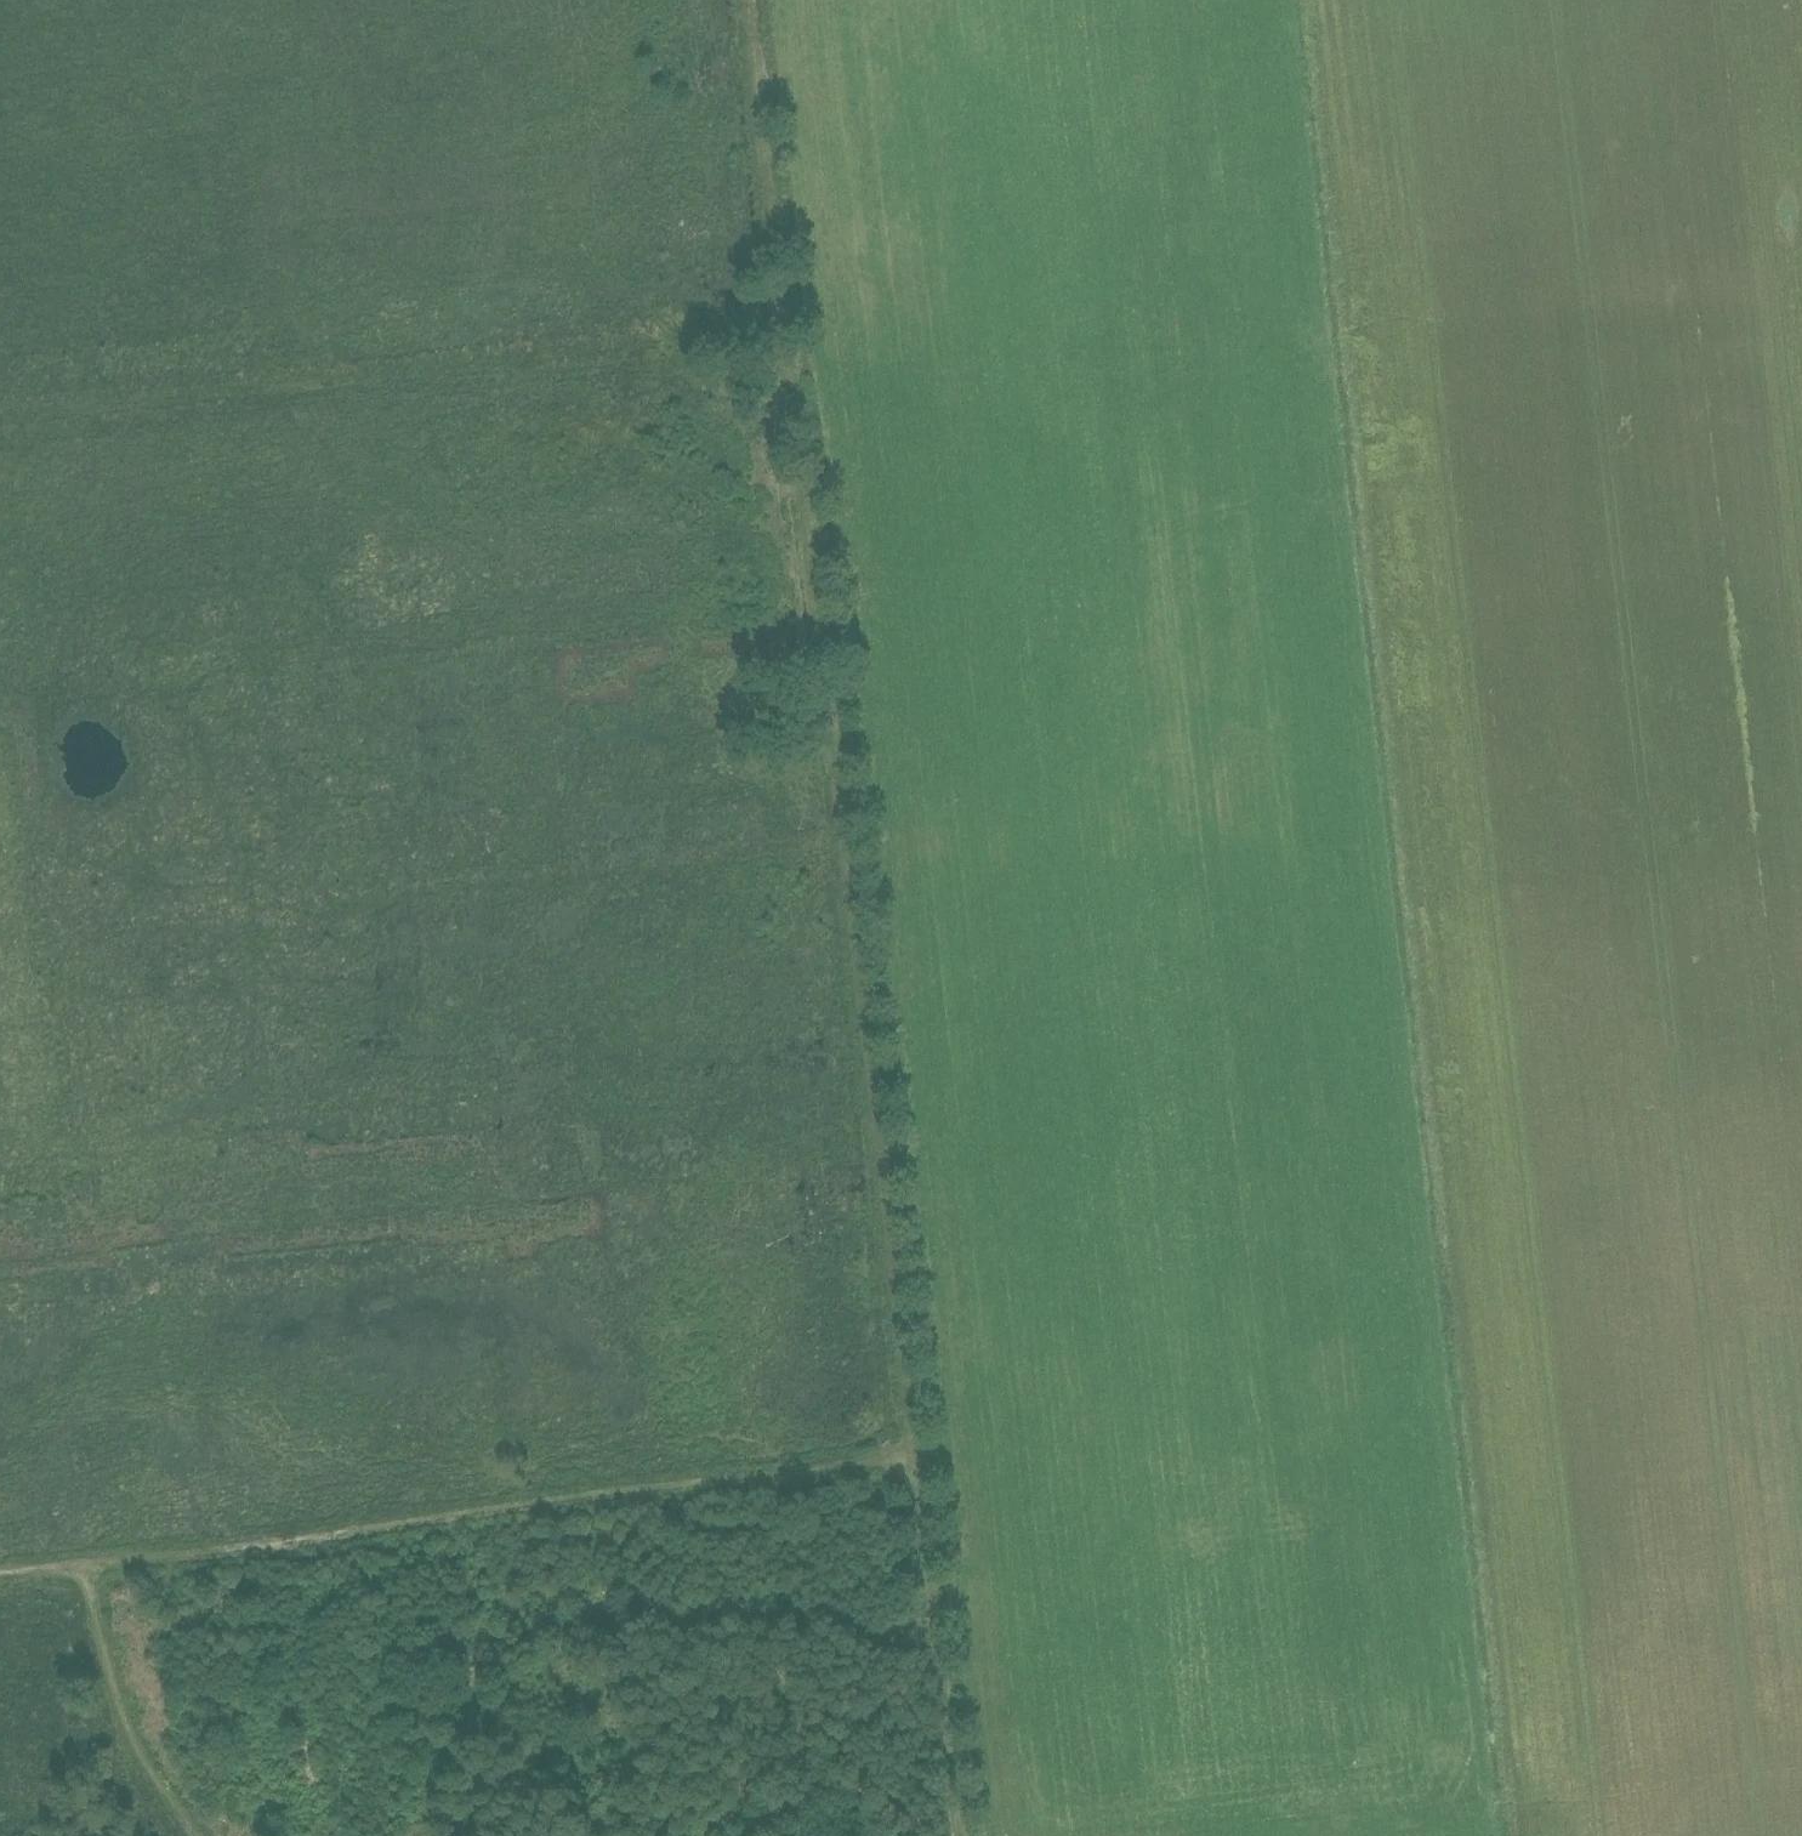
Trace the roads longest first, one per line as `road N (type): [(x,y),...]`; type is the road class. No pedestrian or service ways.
road 1 (track): [(918,1443),(760,0)]
road 2 (track): [(88,1564),(558,1496),(839,1466),(918,1443),(961,1835)]

